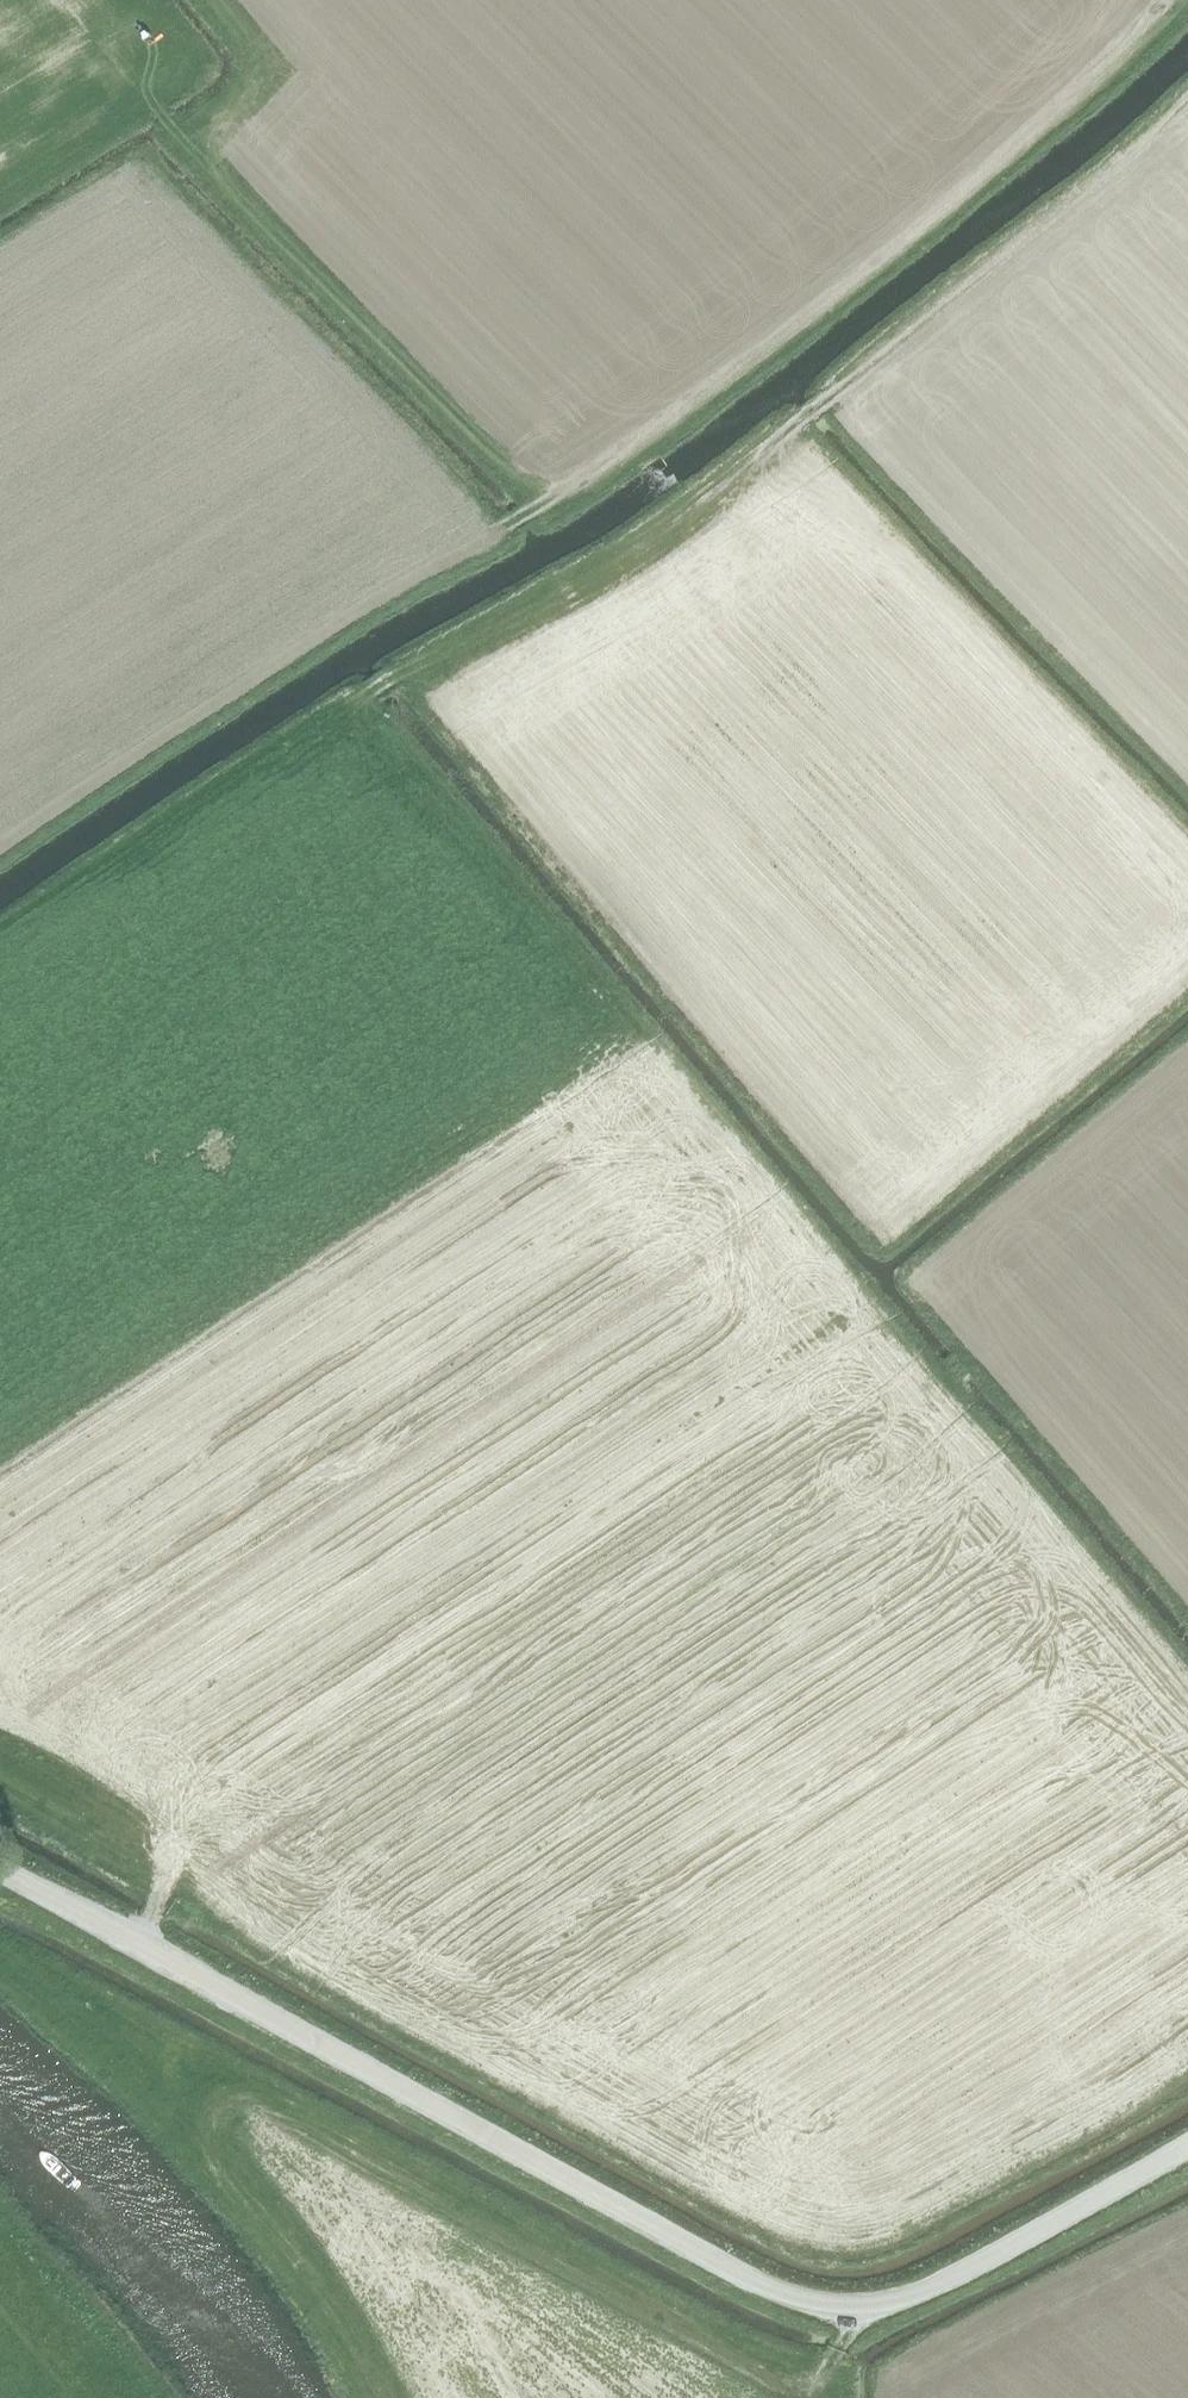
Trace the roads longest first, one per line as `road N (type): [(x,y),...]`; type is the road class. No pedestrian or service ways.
road 1 (unclassified): [(0,1869),(794,2296),(869,2304),(926,2289),(1003,2253),(1187,2143)]

